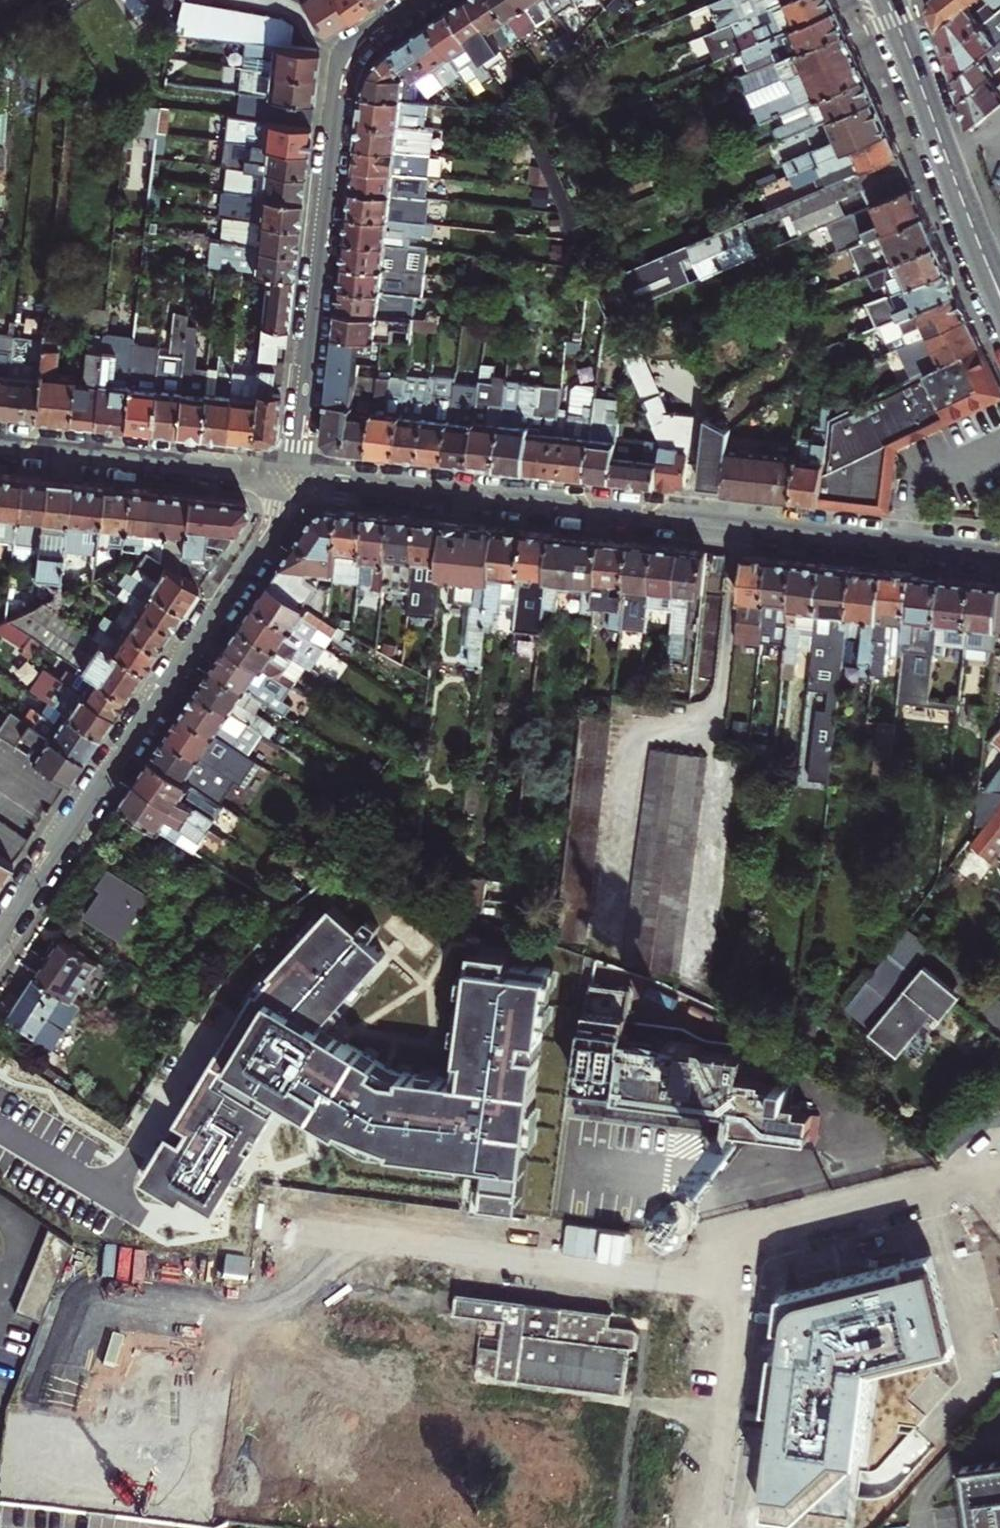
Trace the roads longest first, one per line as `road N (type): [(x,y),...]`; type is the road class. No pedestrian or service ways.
road 1 (tertiary): [(999,555),(296,477)]
road 2 (residential): [(0,934),(272,533),(296,477)]
road 3 (residential): [(421,0),(369,35),(341,69),(296,477)]
road 4 (tertiary): [(888,0),(999,295)]
road 5 (tertiary): [(296,477),(0,444)]

